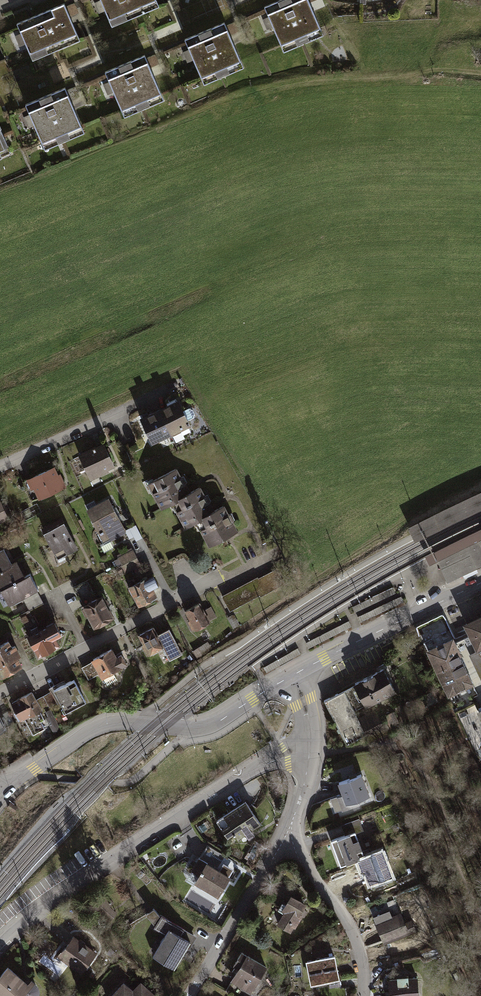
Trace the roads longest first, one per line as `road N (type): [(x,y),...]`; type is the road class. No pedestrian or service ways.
road 1 (residential): [(309,750),(286,754),(108,860),(0,946)]
road 2 (residential): [(293,675),(213,723),(125,723),(90,732),(3,787)]
road 3 (residential): [(0,692),(194,589)]
road 4 (residential): [(480,583),(293,675)]
road 5 (residential): [(189,995),(288,841)]
road 6 (residential): [(364,995),(348,923),(288,841)]
road 7 (track): [(309,750),(378,742),(445,712)]
road 8 (residential): [(0,467),(116,416)]

